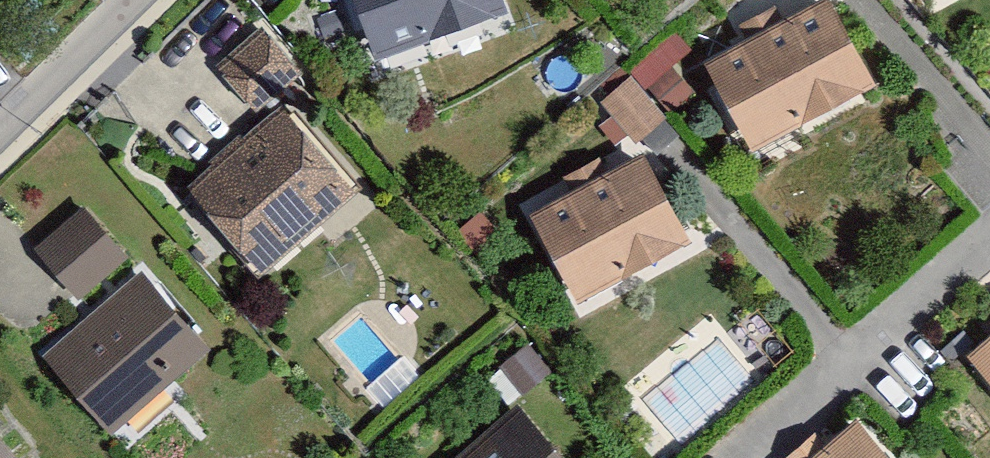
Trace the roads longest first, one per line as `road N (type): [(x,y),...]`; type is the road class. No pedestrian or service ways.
road 1 (residential): [(989,234),(747,453)]
road 2 (residential): [(0,139),(141,0)]

